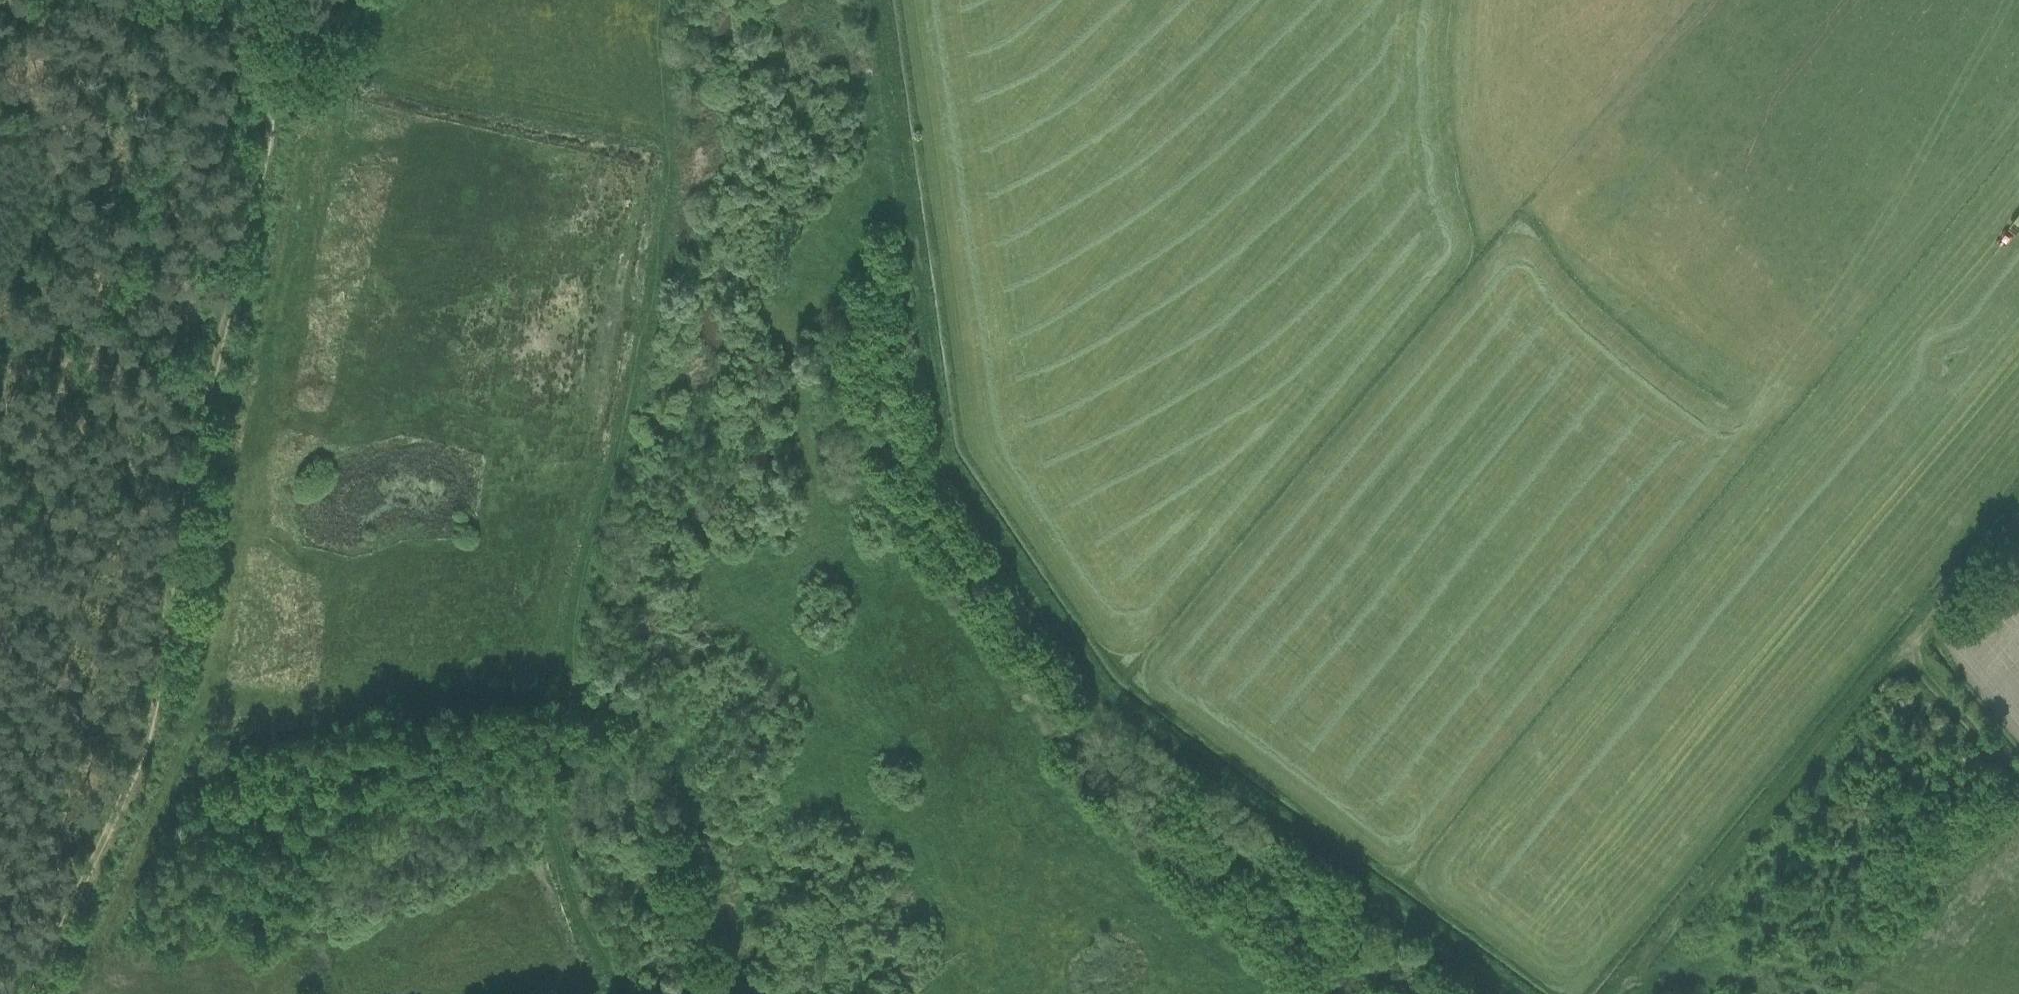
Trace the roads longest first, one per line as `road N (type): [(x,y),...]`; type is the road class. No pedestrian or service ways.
road 1 (track): [(185,510),(272,100),(268,0)]
road 2 (track): [(36,993),(147,745),(185,510)]
road 3 (track): [(0,522),(185,510)]

